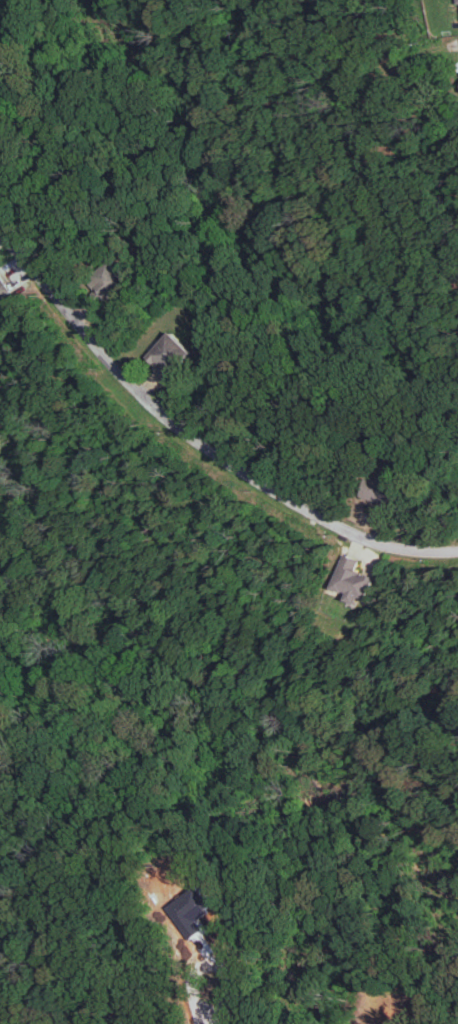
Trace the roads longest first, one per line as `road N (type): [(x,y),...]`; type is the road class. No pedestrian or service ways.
road 1 (residential): [(457,553),(402,552),(236,469),(142,393),(0,224)]

